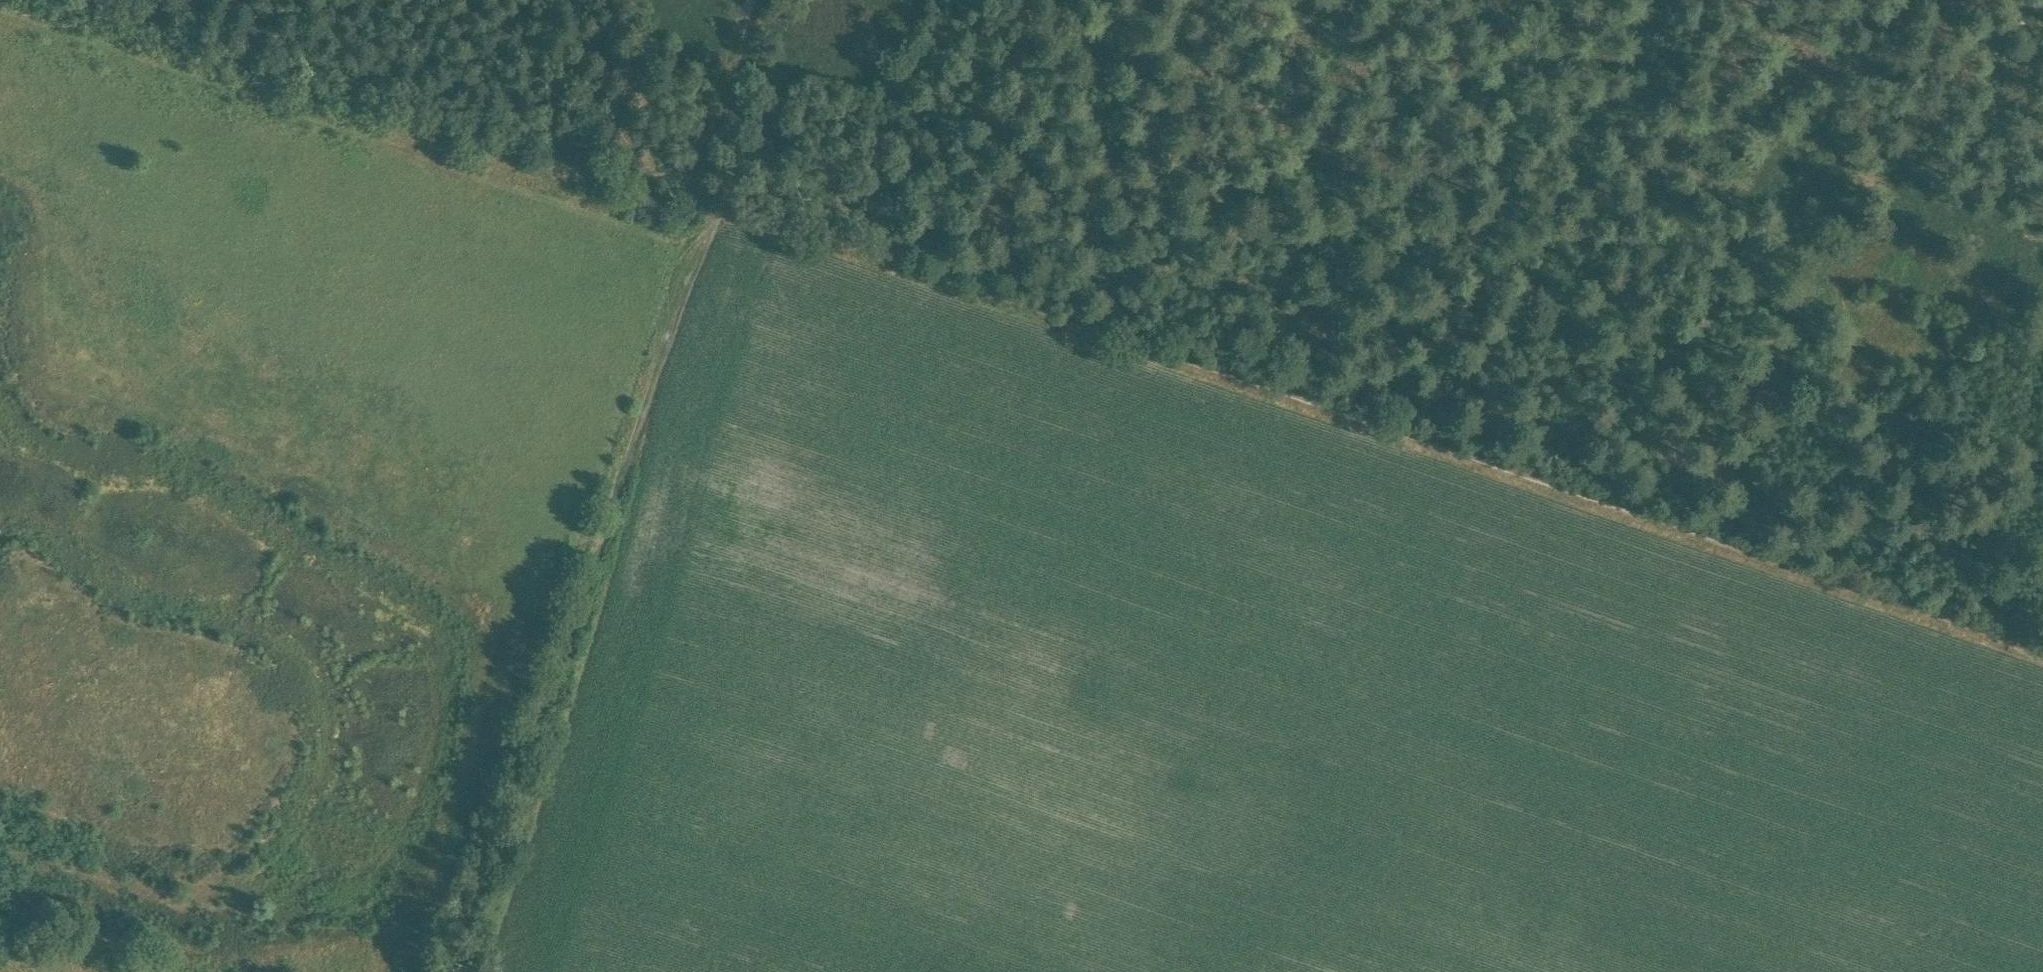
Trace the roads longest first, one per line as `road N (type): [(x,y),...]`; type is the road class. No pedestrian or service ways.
road 1 (track): [(2042,648),(704,189)]
road 2 (track): [(448,971),(704,189)]
road 3 (track): [(683,181),(164,0)]
road 4 (track): [(704,189),(683,181),(750,0)]

